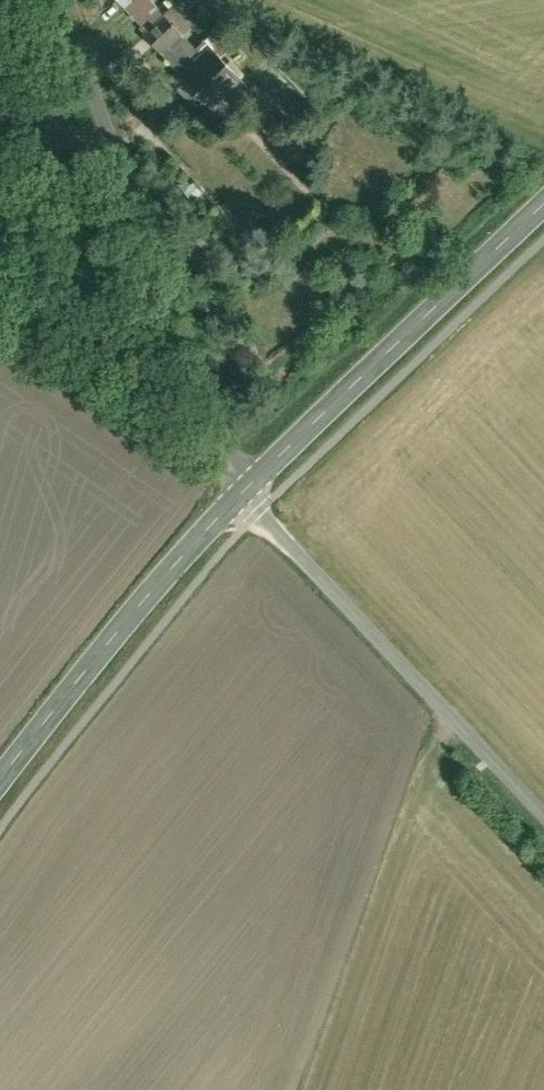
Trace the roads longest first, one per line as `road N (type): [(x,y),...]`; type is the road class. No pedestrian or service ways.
road 1 (unclassified): [(77,0),(250,481)]
road 2 (unclassified): [(250,481),(257,513),(543,812)]
road 3 (tertiary): [(543,200),(250,481)]
road 4 (tertiary): [(250,481),(0,788)]

